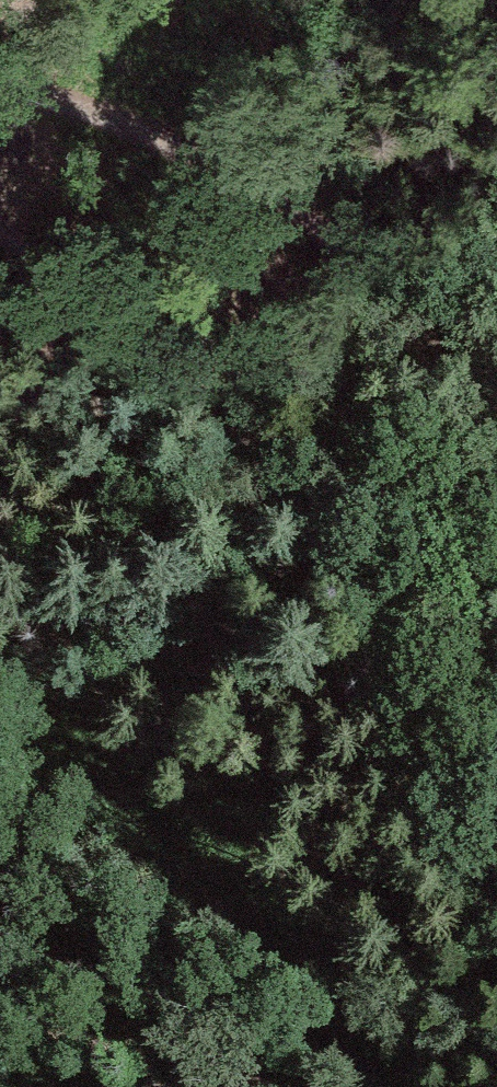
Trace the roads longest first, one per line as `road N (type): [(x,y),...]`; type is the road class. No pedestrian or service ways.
road 1 (track): [(0,220),(147,345),(300,502),(381,618),(432,719),(496,931)]
road 2 (track): [(0,86),(172,132),(268,185),(389,274),(496,379)]
road 3 (track): [(0,684),(66,726),(198,875),(364,1005),(388,1033),(408,1086)]

